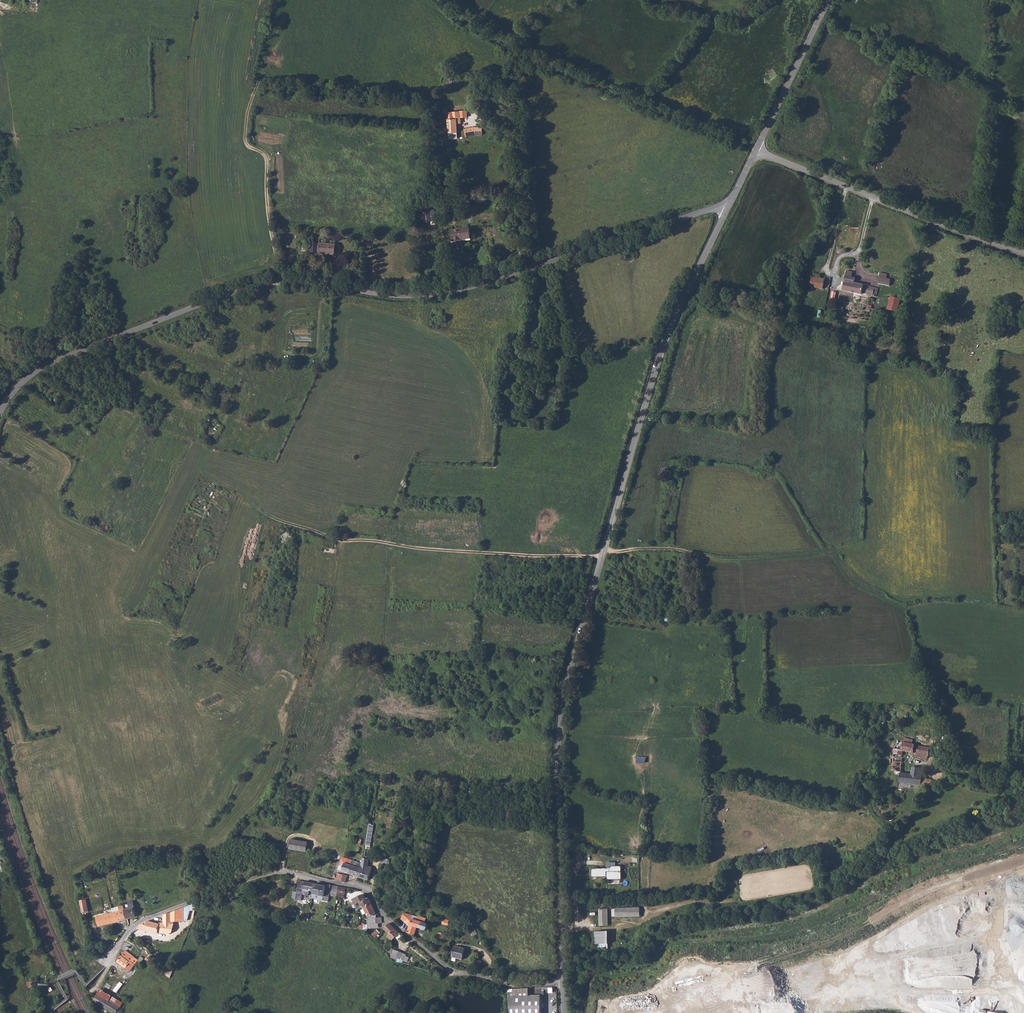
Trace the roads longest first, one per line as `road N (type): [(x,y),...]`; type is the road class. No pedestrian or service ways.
road 1 (tertiary): [(562,982),(556,754),(562,709),(663,345),(727,210)]
road 2 (unclassified): [(0,413),(32,375),(242,290),(287,285),(452,295),(701,211),(727,210)]
road 3 (residential): [(562,982),(505,985),(444,968),(366,890),(288,873),(141,922),(106,967)]
road 4 (track): [(602,559),(416,549),(285,526),(204,476),(231,408),(220,390)]
road 5 (track): [(563,968),(643,958),(657,930),(815,902),(871,866),(1023,807)]
road 6 (track): [(756,151),(514,52),(433,0)]
road 7 (track): [(605,547),(684,551),(717,562),(828,555),(862,585)]
road 8 (track): [(536,267),(514,52)]
road 9 (tertiary): [(756,151),(828,0)]
road 10 (tertiary): [(873,197),(1023,252)]
road 11 (tertiary): [(756,151),(873,197)]

